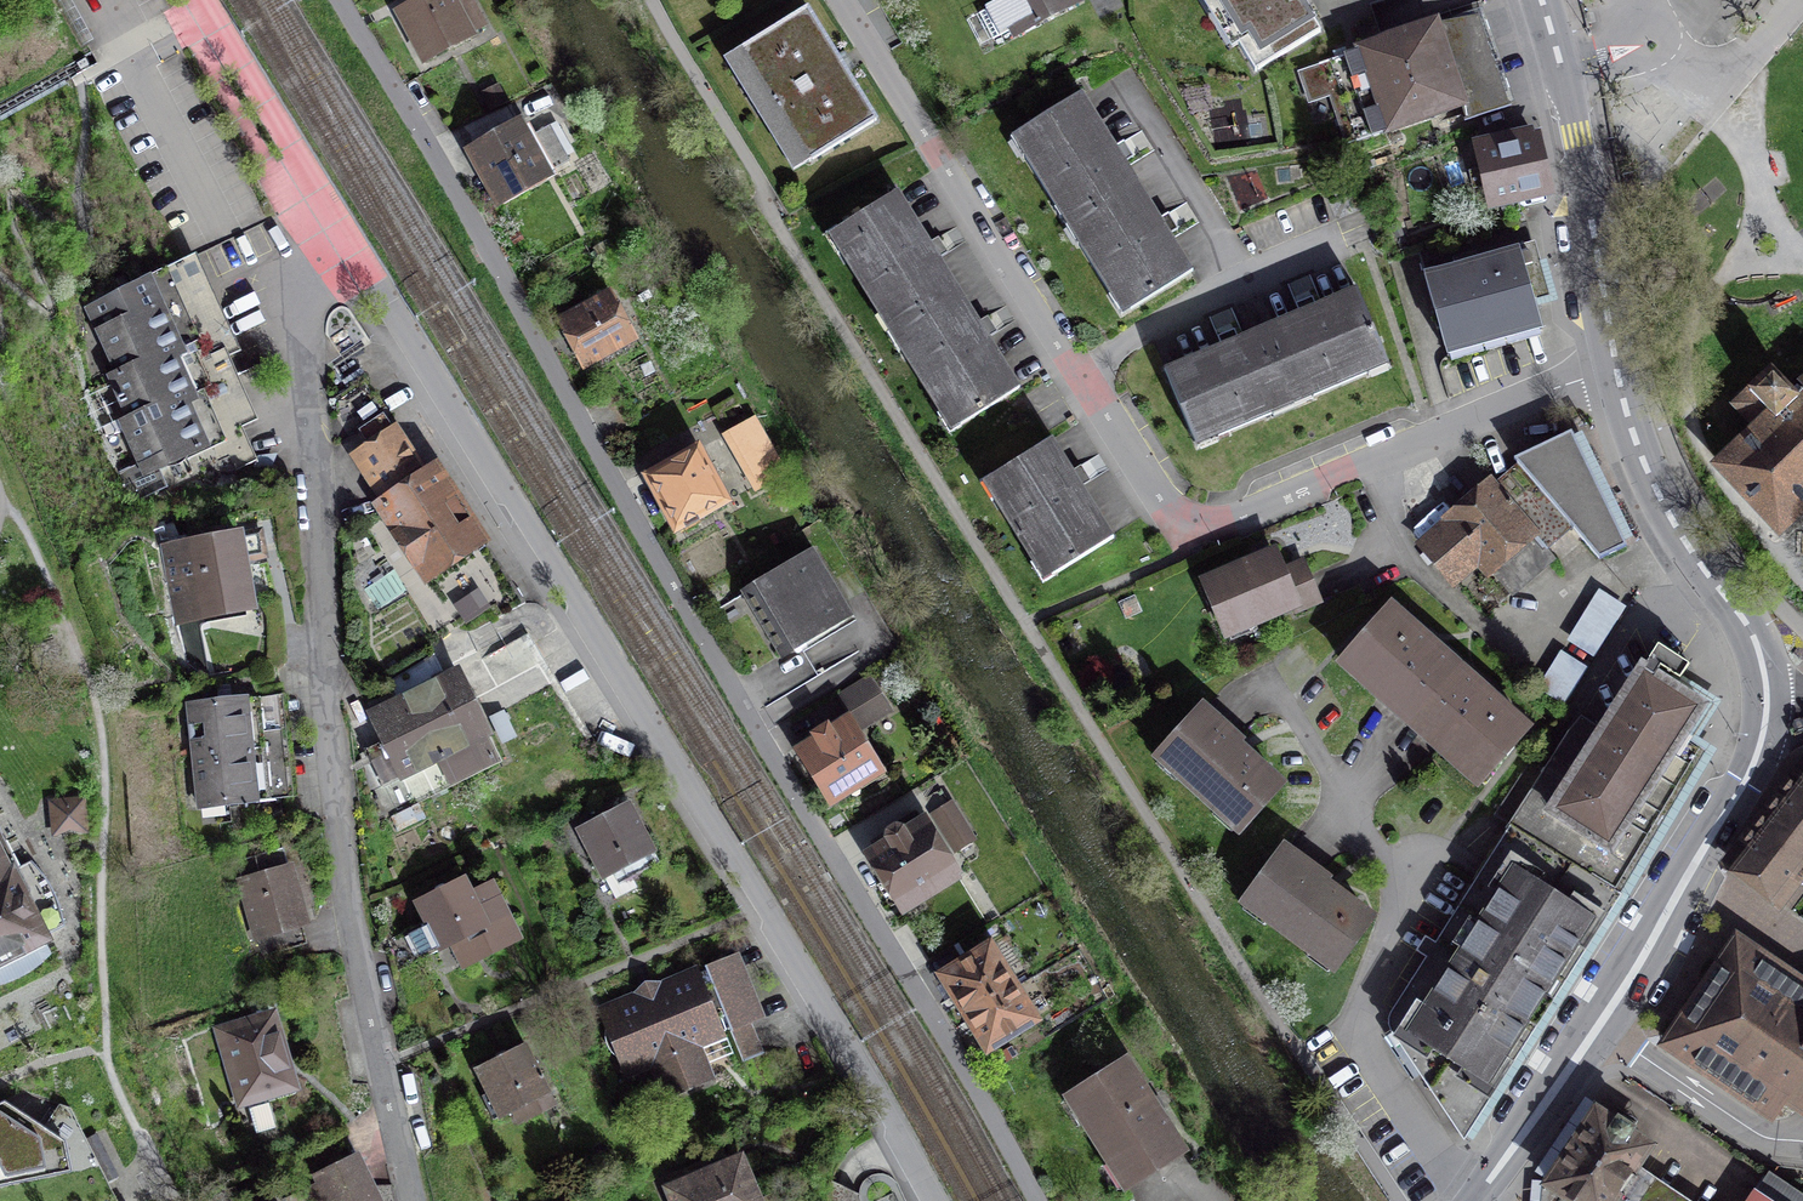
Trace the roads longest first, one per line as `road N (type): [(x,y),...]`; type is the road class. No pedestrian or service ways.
road 1 (residential): [(331,0),(1028,1200)]
road 2 (residential): [(330,236),(705,815),(868,1080),(928,1200)]
road 3 (residential): [(330,236),(304,323),(330,689),(347,889),(412,1200)]
road 4 (residential): [(1615,364),(1215,523),(1196,521),(1166,500),(1082,373)]
road 5 (secondary): [(1766,701),(1751,772),(1598,1027),(1473,1200)]
road 6 (residential): [(1082,373),(844,0)]
road 7 (secondary): [(1615,364),(1658,494),(1755,642),(1766,701)]
road 8 (secondary): [(1541,0),(1577,134),(1615,364)]
road 9 (residential): [(1082,373),(1246,279),(1339,244)]
road 10 (residential): [(196,0),(330,236)]

